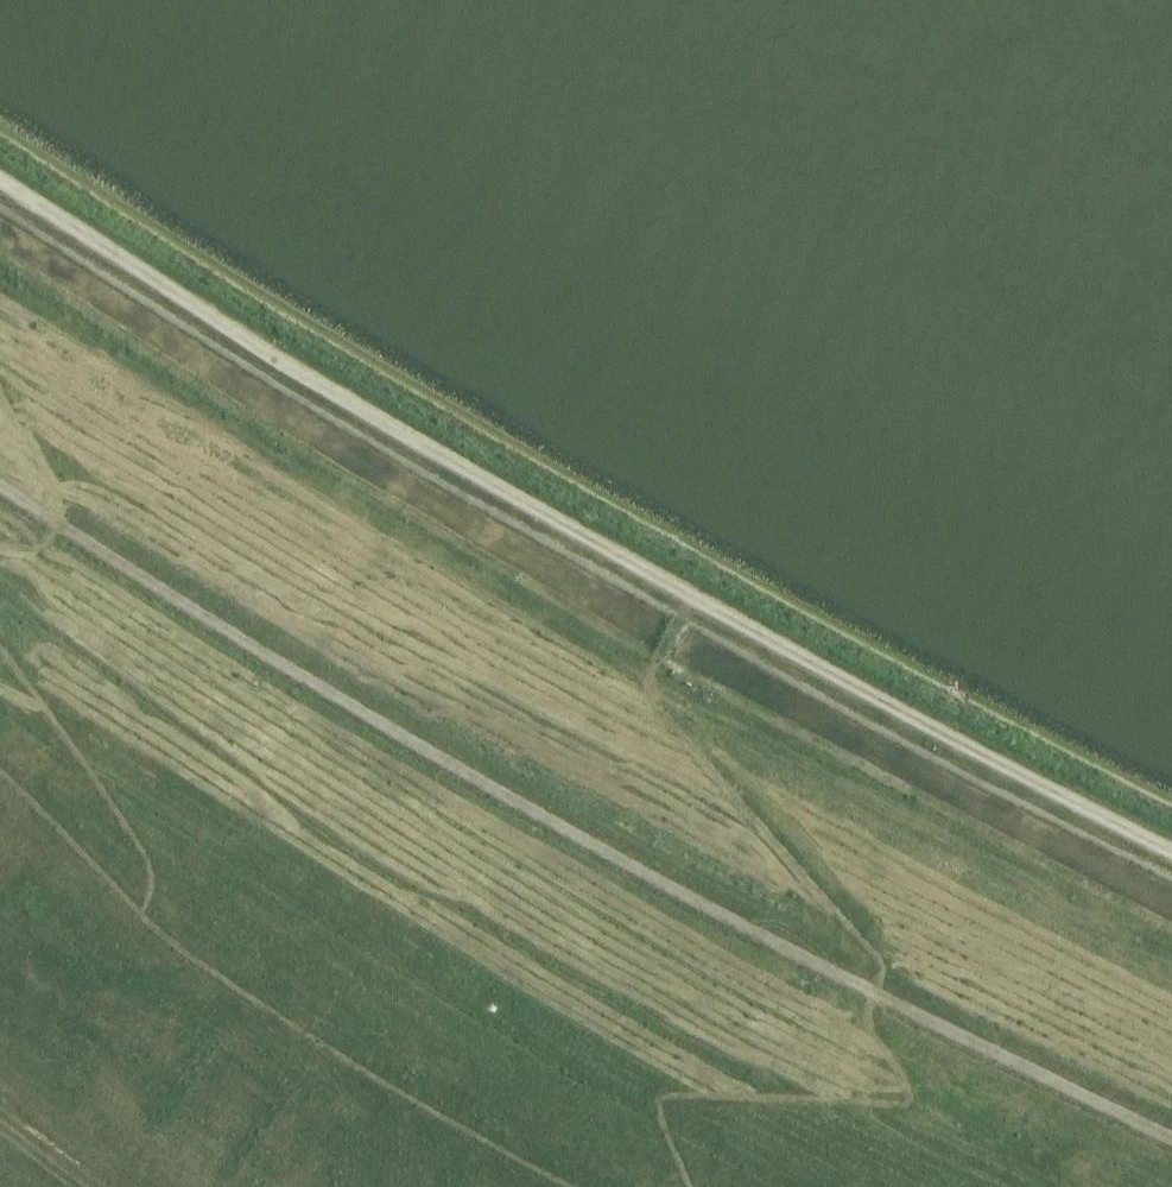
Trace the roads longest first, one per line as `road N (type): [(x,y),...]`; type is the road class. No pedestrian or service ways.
road 1 (track): [(0,492),(576,838),(879,997),(1171,1136)]

